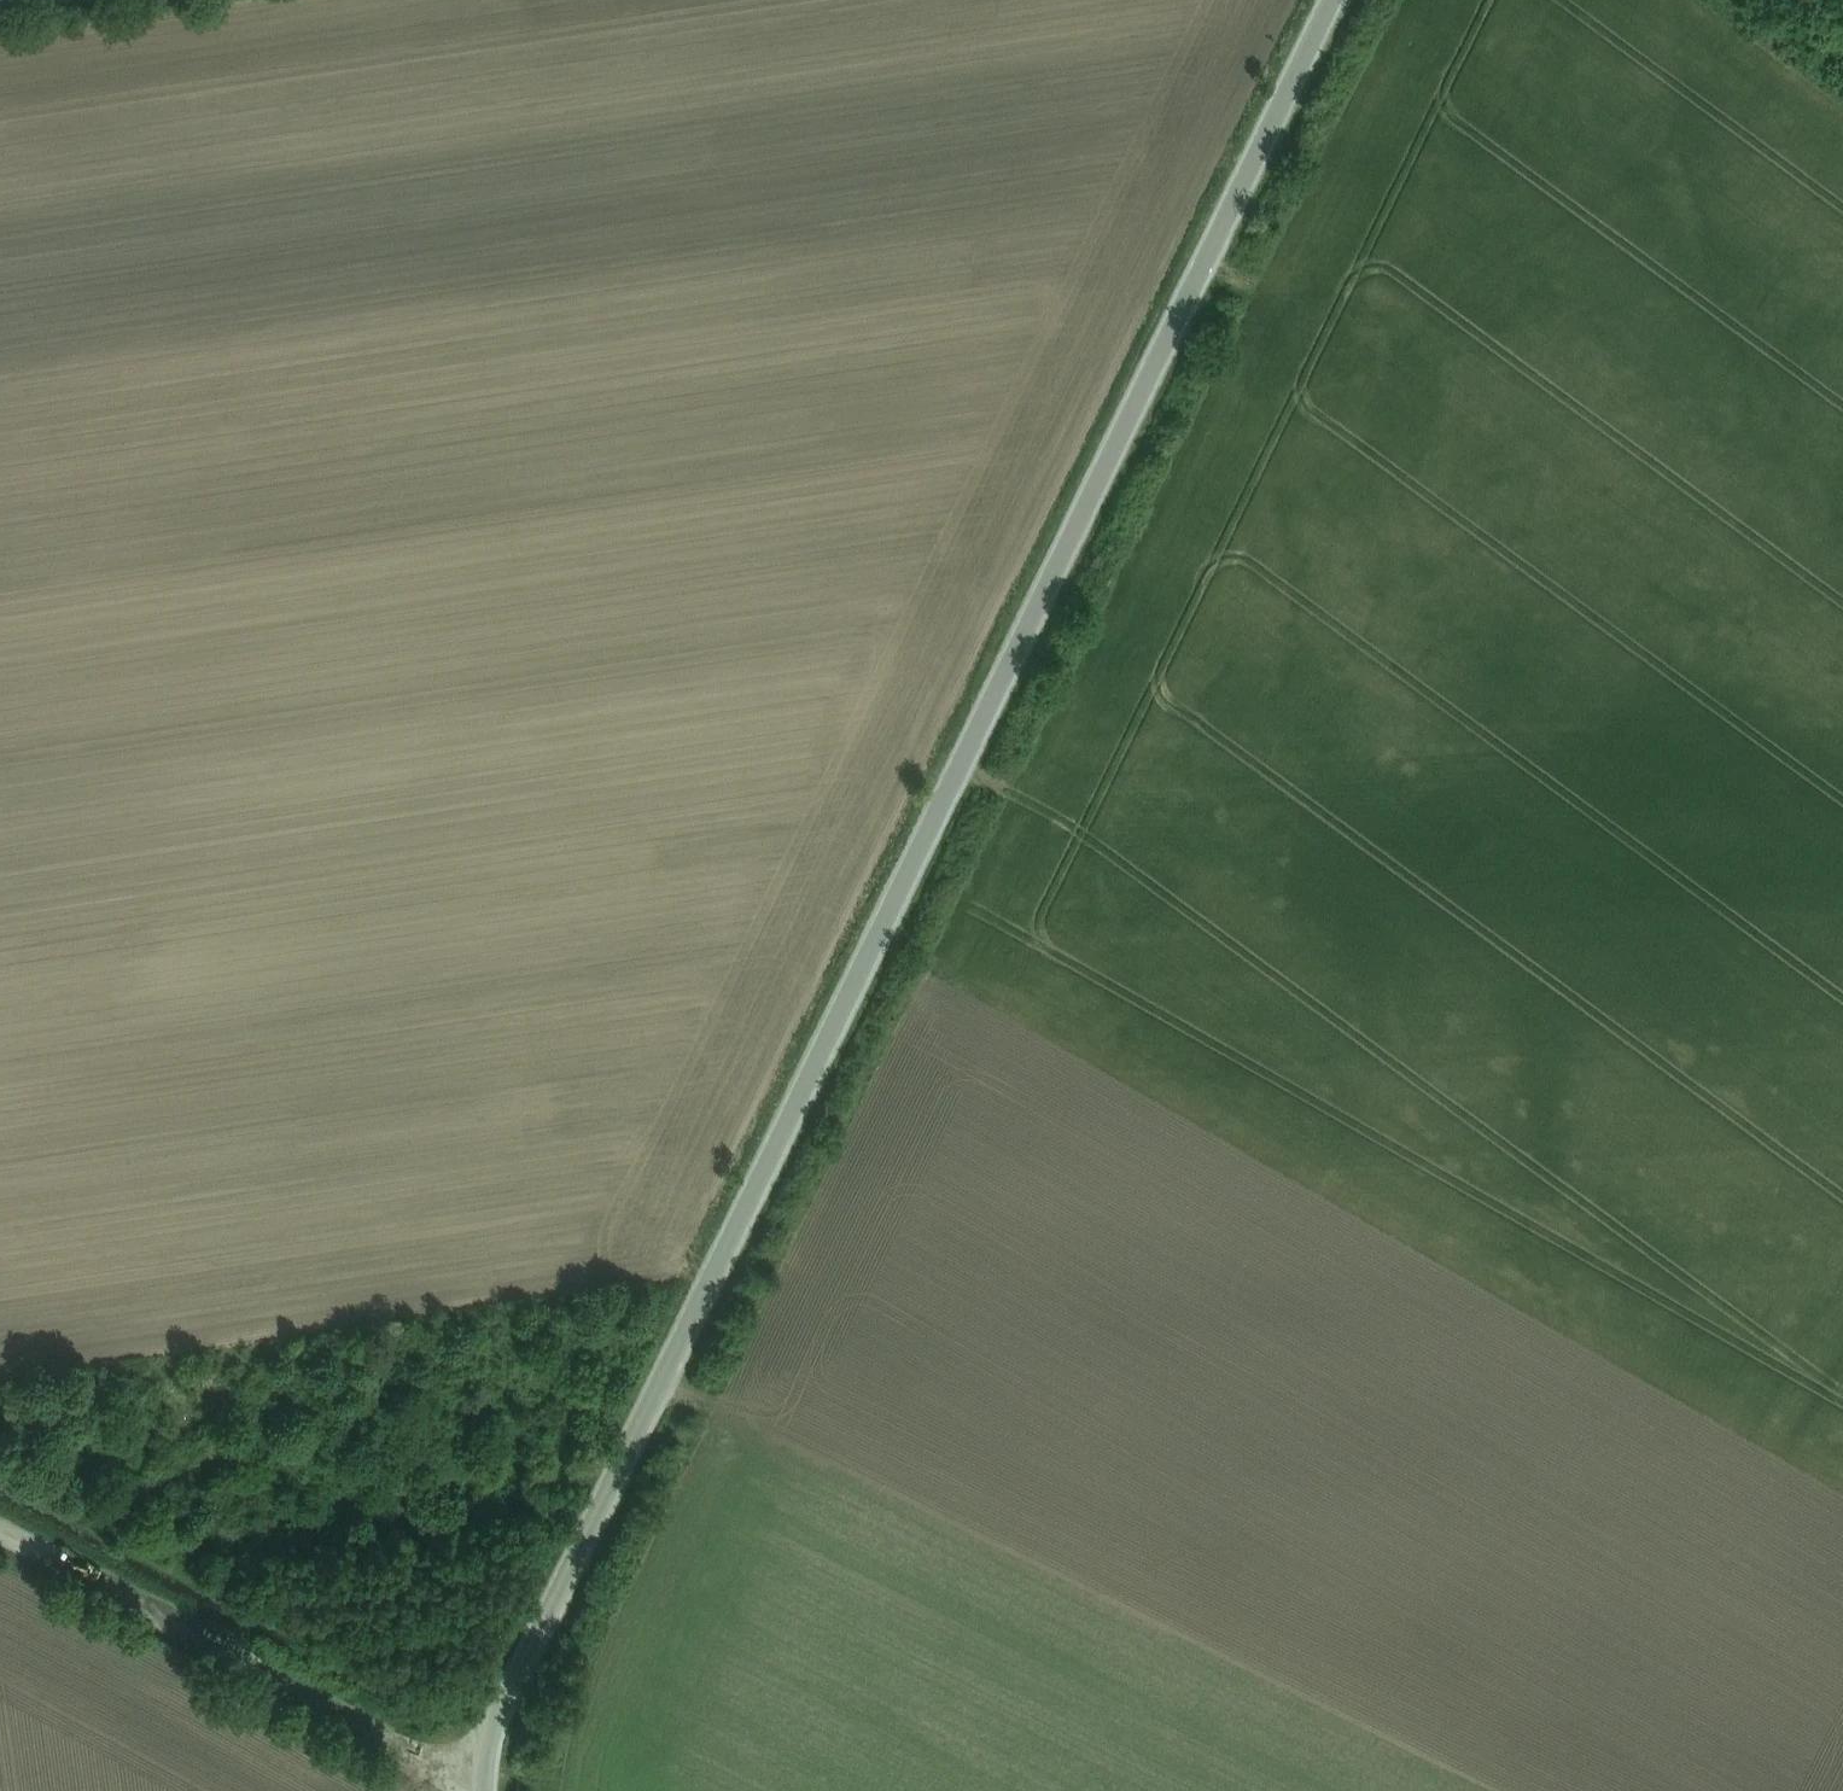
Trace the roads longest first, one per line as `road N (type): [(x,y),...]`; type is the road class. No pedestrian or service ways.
road 1 (unclassified): [(492,1790),(485,1766),(1337,0)]
road 2 (track): [(485,1766),(0,1524)]

